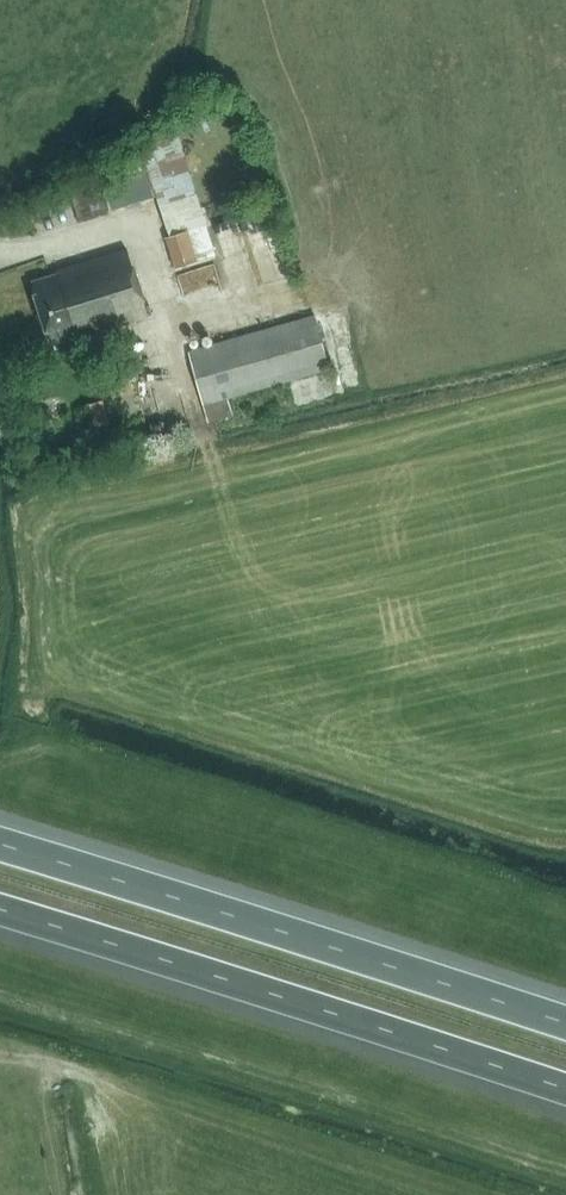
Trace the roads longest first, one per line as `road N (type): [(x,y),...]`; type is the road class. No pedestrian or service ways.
road 1 (motorway): [(565,1023),(0,843)]
road 2 (motorway): [(0,908),(565,1088)]

